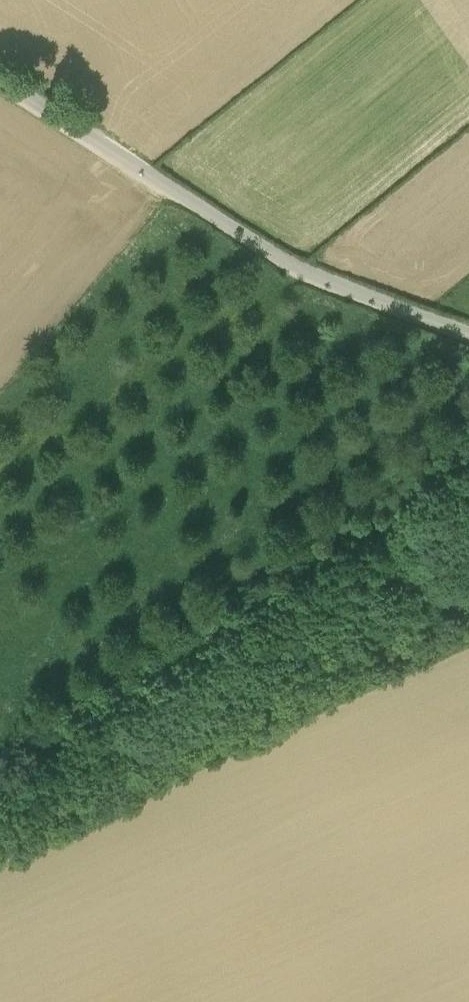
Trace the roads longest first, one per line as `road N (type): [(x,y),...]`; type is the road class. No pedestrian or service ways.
road 1 (tertiary): [(468,333),(291,262),(0,80)]

